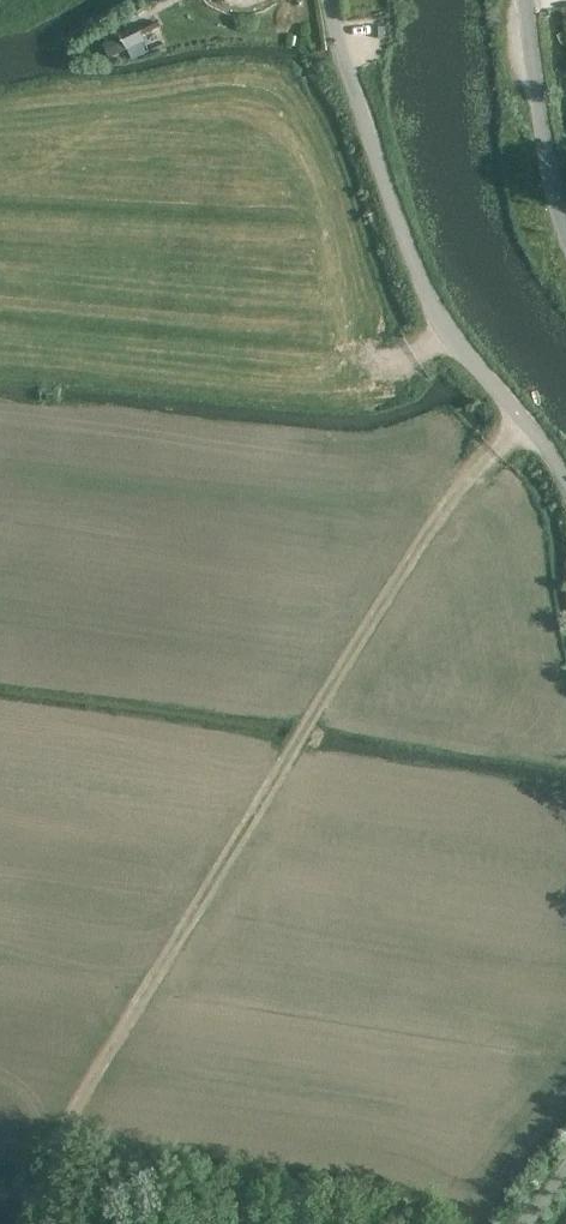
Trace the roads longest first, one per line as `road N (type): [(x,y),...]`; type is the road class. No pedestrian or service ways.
road 1 (track): [(526,425),(460,487),(396,576),(48,1144),(29,1223)]
road 2 (unclassified): [(565,482),(436,314),(386,198),(334,0)]
road 3 (track): [(368,360),(347,326),(324,234),(292,173),(233,134),(115,118),(0,124)]
road 4 (unclassified): [(565,232),(525,0)]

